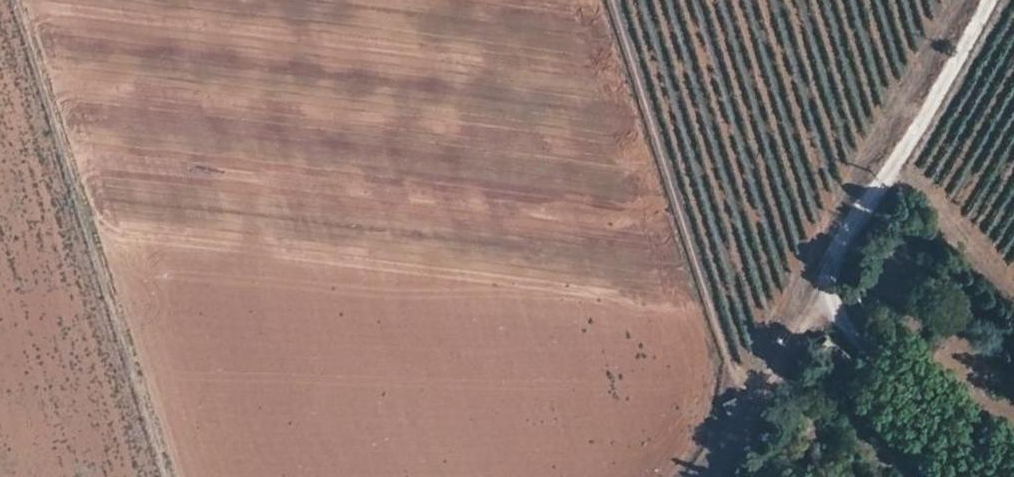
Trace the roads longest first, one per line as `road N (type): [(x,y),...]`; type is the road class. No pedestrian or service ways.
road 1 (unclassified): [(837,297),(998,0)]

